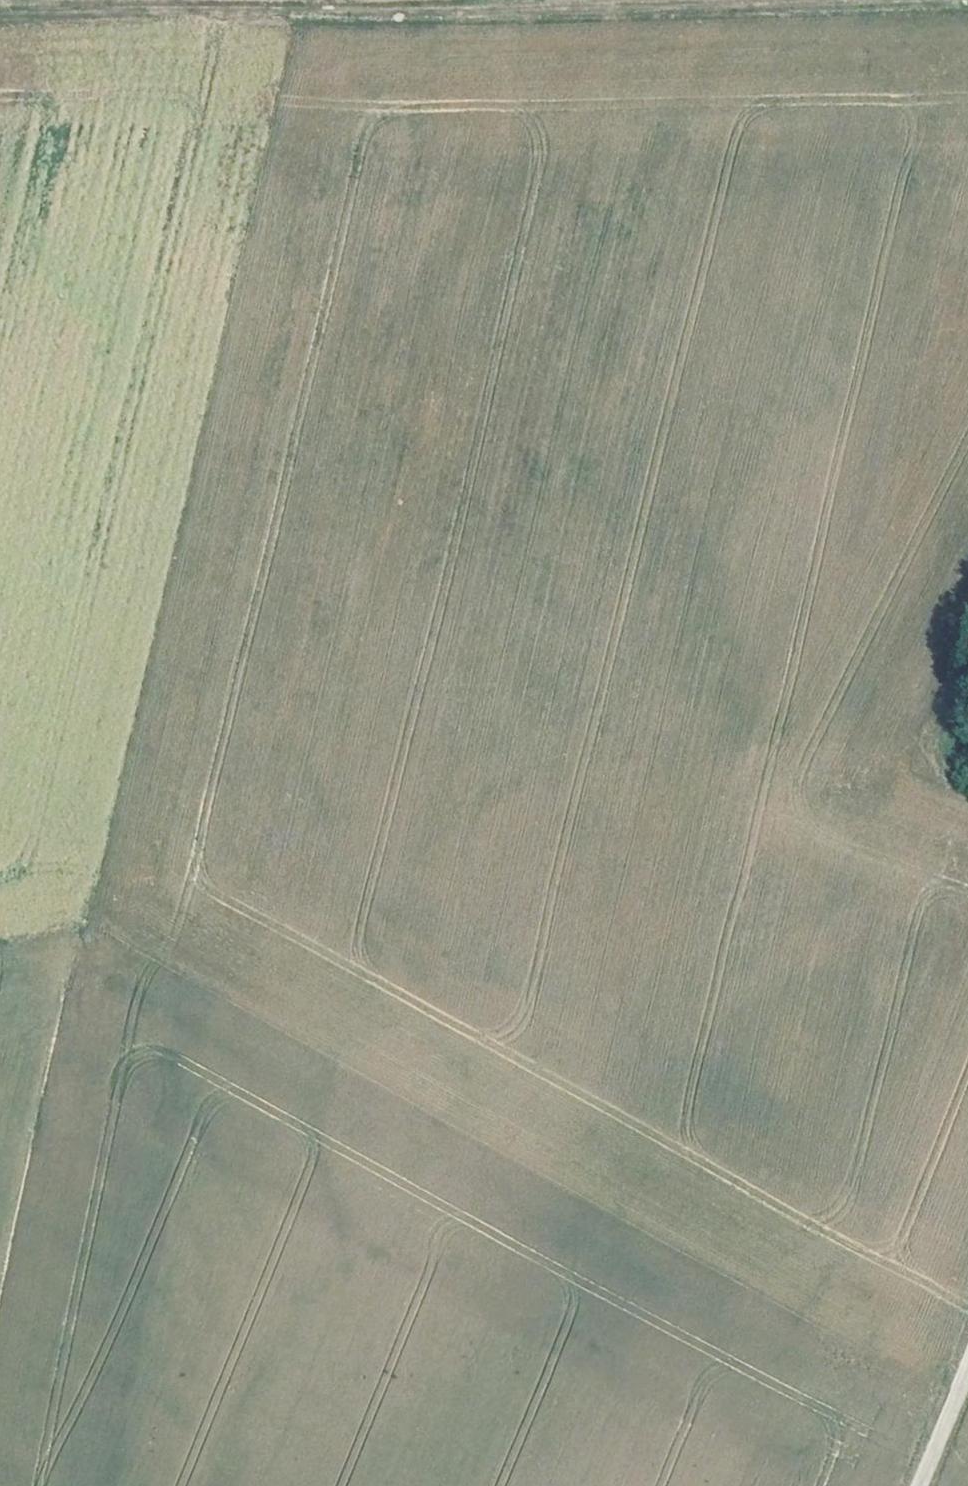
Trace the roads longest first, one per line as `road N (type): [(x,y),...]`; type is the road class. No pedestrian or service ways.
road 1 (track): [(800,0),(0,13)]
road 2 (track): [(919,1485),(967,1365)]

